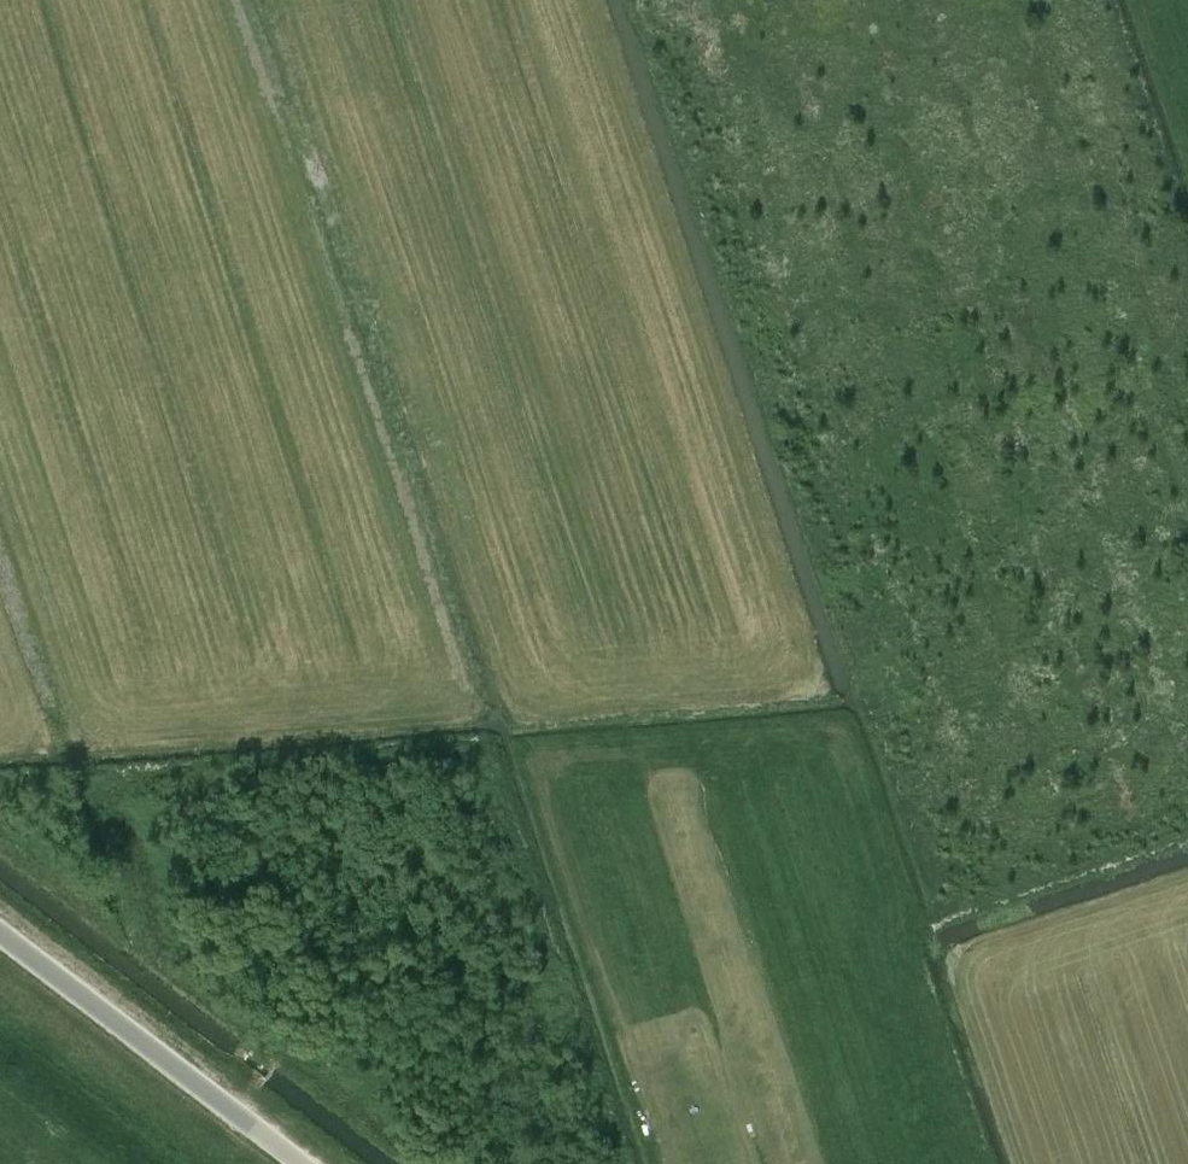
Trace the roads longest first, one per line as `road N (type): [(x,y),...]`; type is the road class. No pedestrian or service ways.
road 1 (unclassified): [(300,1163),(0,935)]

